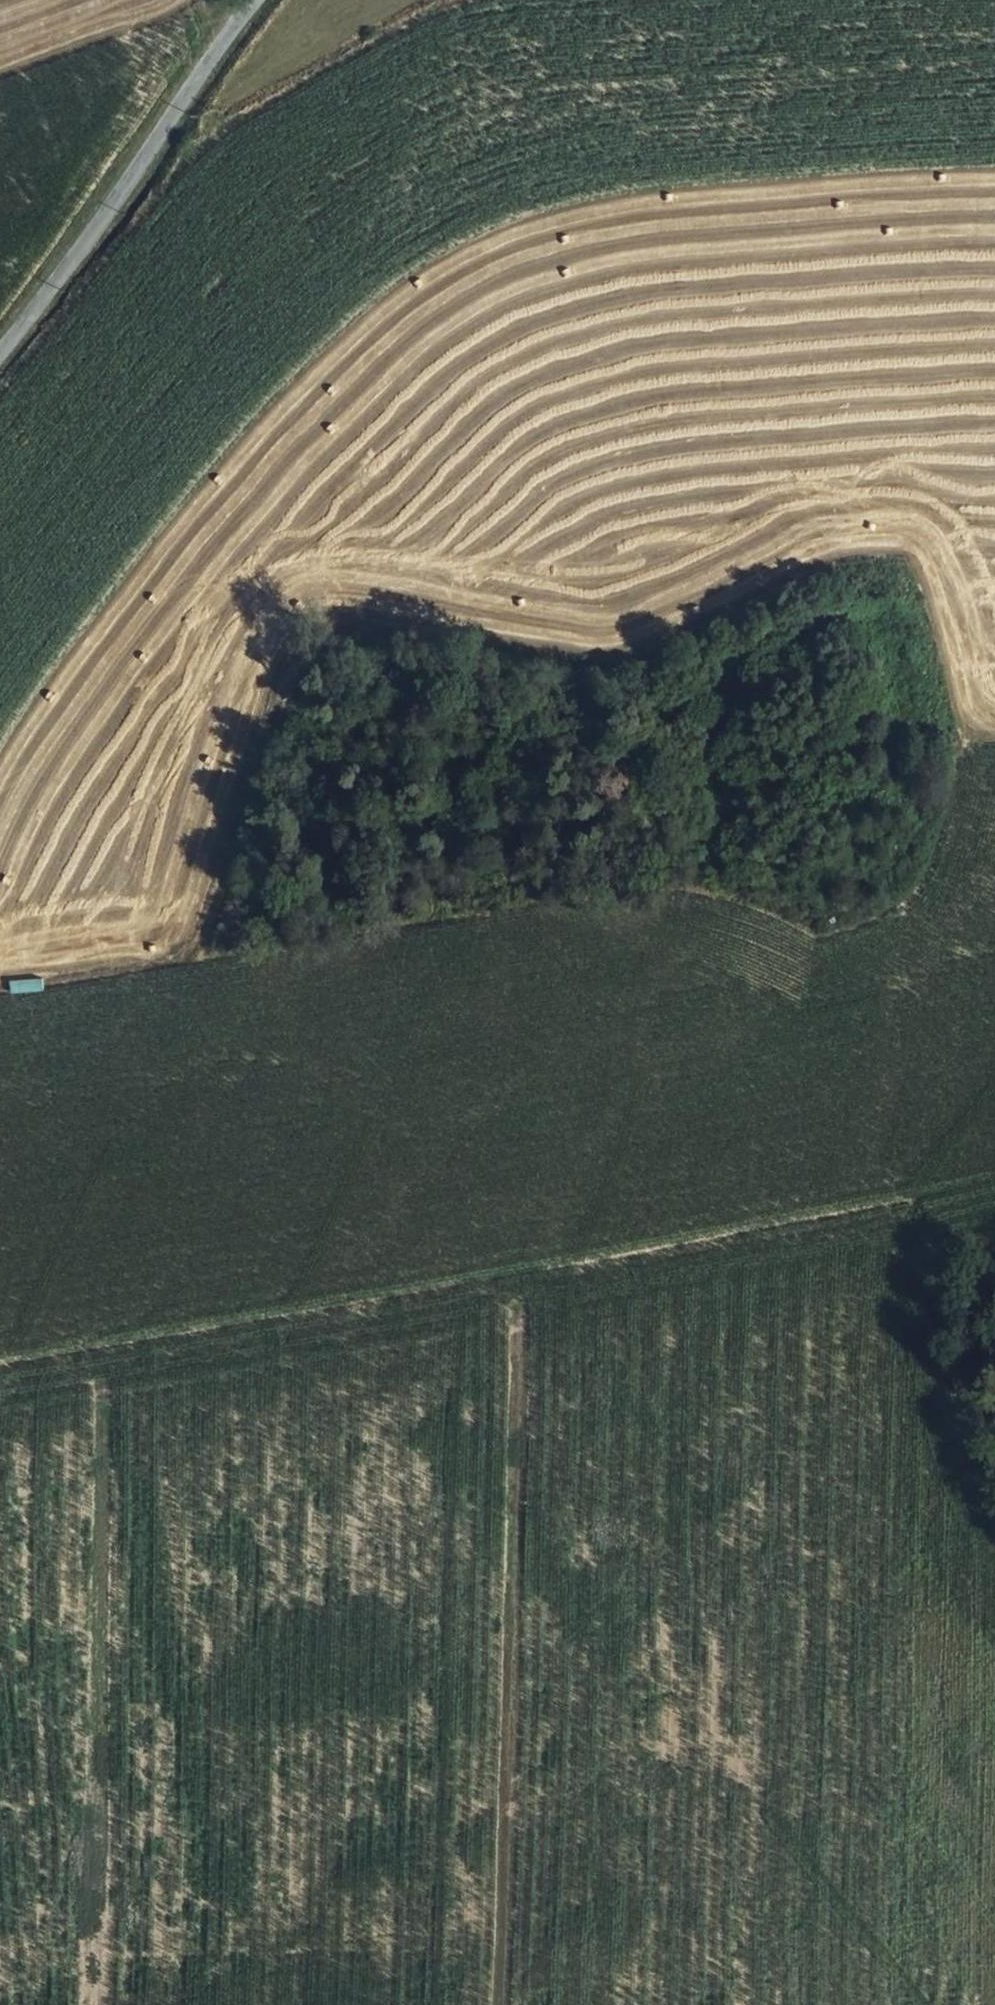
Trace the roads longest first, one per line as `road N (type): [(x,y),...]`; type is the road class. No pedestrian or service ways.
road 1 (track): [(0,986),(189,954),(303,671)]
road 2 (unclassified): [(0,351),(257,0)]

